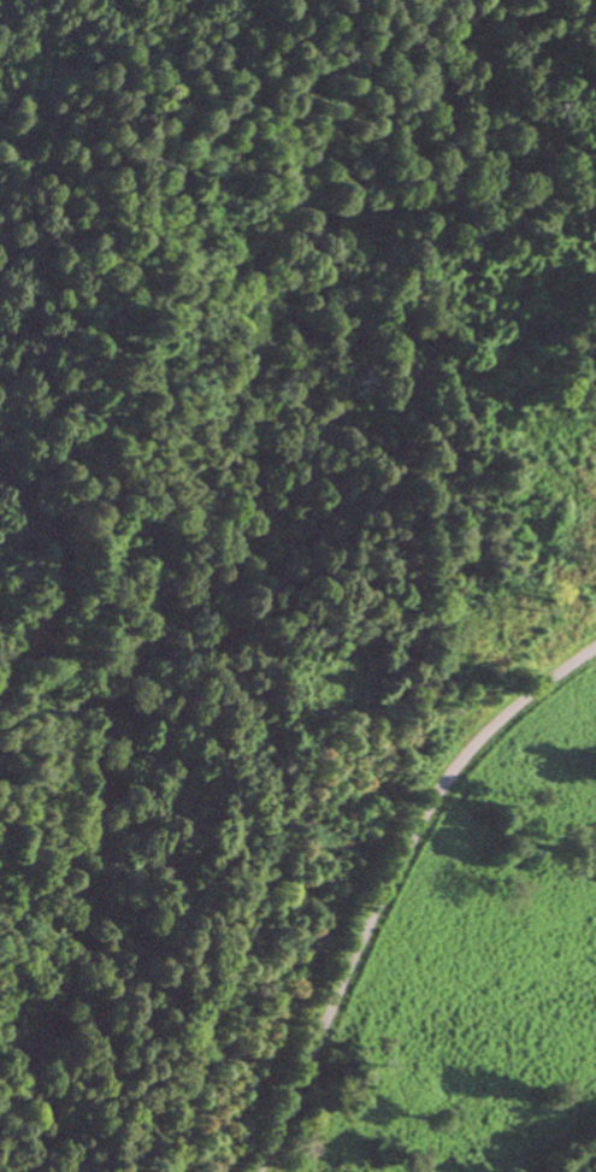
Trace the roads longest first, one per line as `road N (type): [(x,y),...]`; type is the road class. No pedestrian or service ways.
road 1 (residential): [(595,653),(508,720),(447,791),(342,989),(266,1171)]

